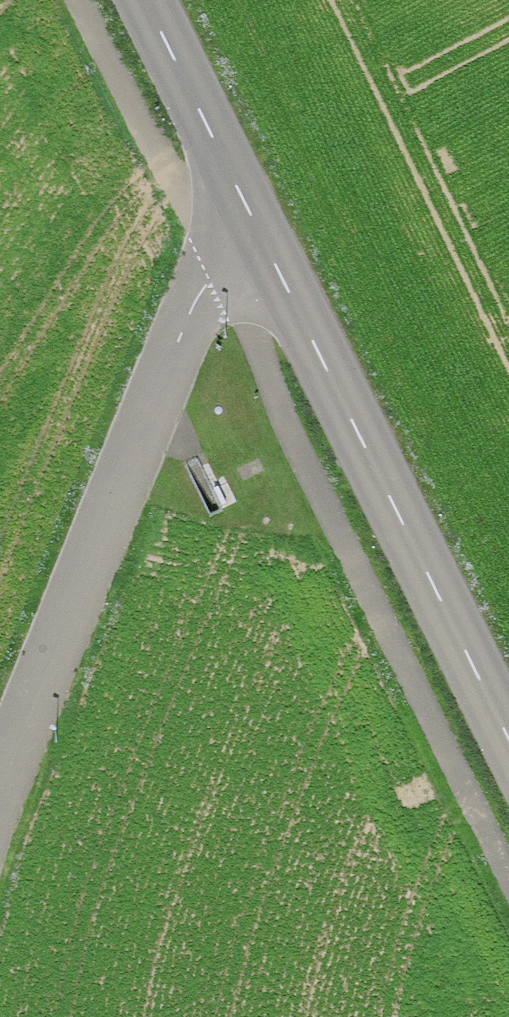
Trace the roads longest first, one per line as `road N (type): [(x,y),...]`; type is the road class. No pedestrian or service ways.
road 1 (track): [(70,0),(333,494),(508,870)]
road 2 (residential): [(0,774),(187,303),(252,239)]
road 3 (tertiary): [(508,757),(252,239)]
road 4 (tertiary): [(252,239),(141,0)]

